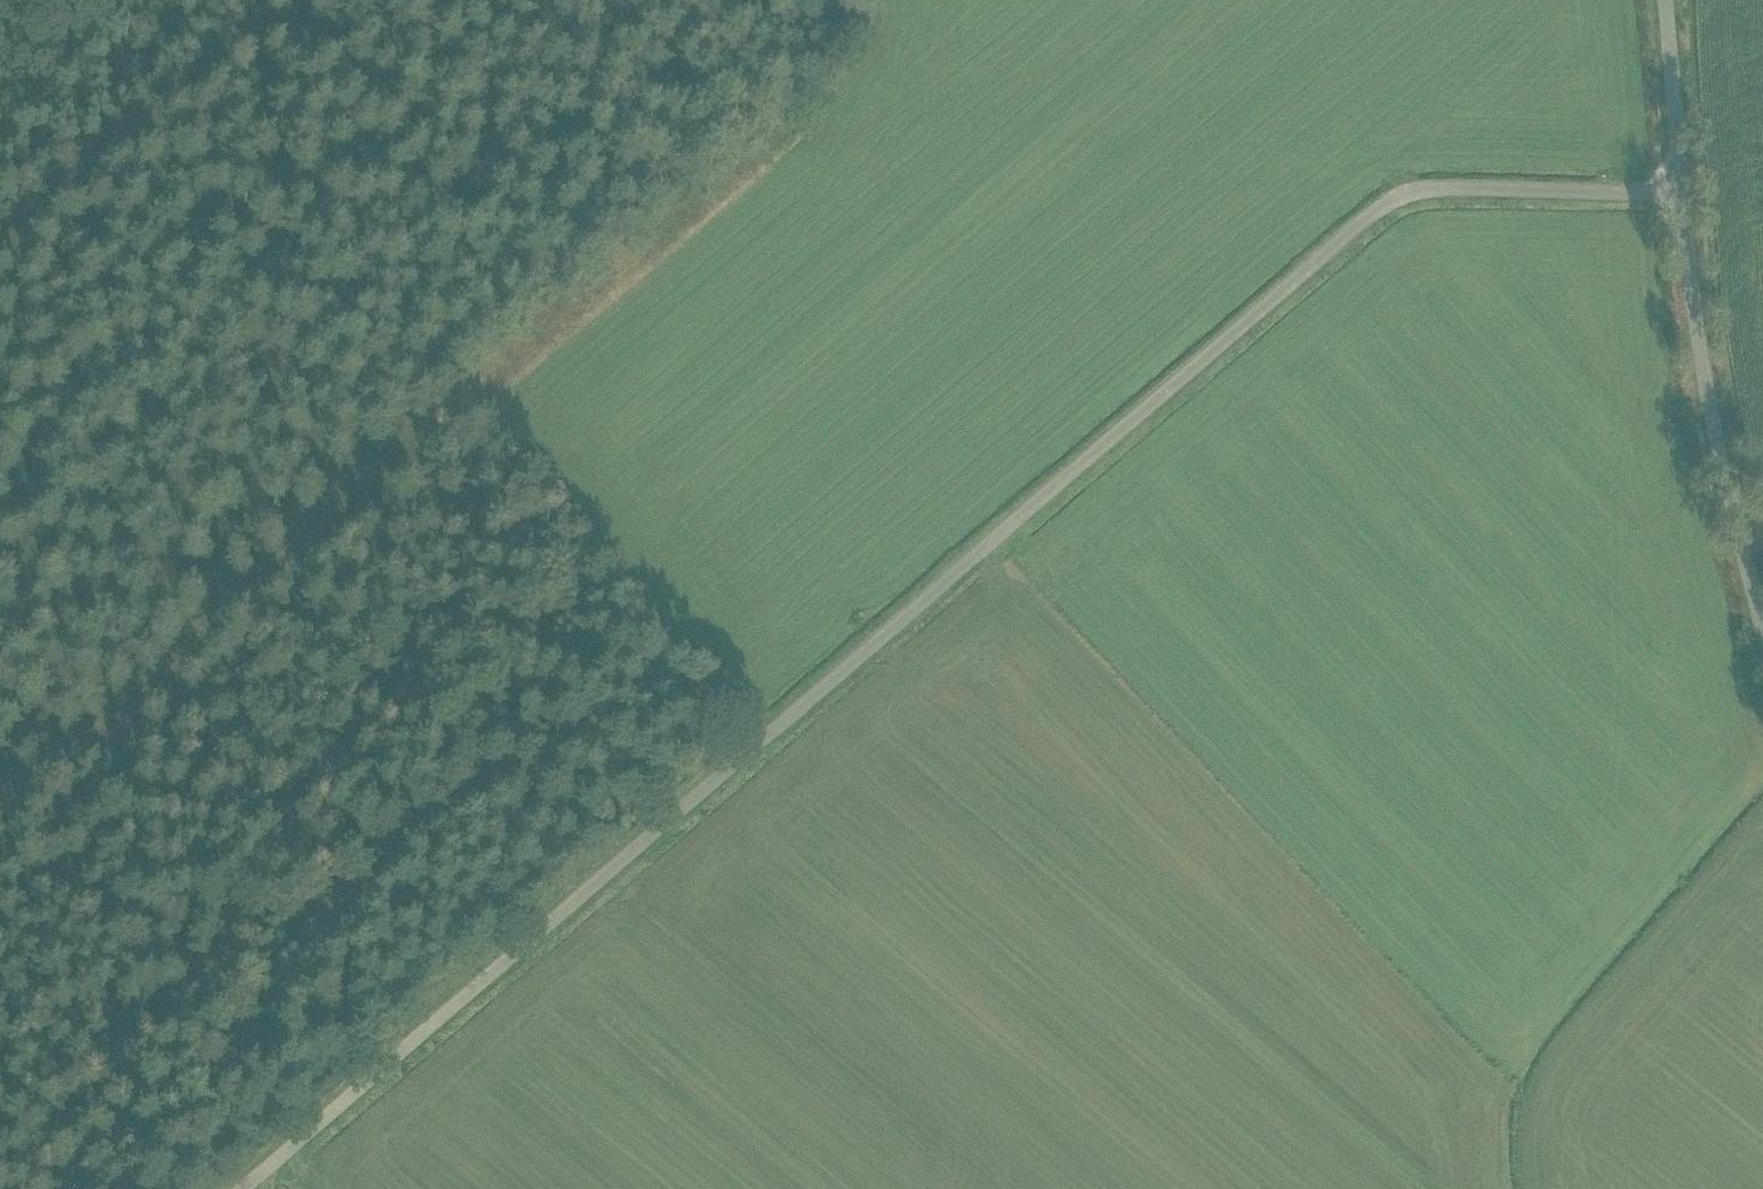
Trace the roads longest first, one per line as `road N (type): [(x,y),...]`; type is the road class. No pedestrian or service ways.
road 1 (unclassified): [(1677,194),(1471,175),(1394,187),(227,1188)]
road 2 (unclassified): [(1762,613),(1700,411),(1677,194)]
road 3 (unclassified): [(1677,194),(1661,0)]

